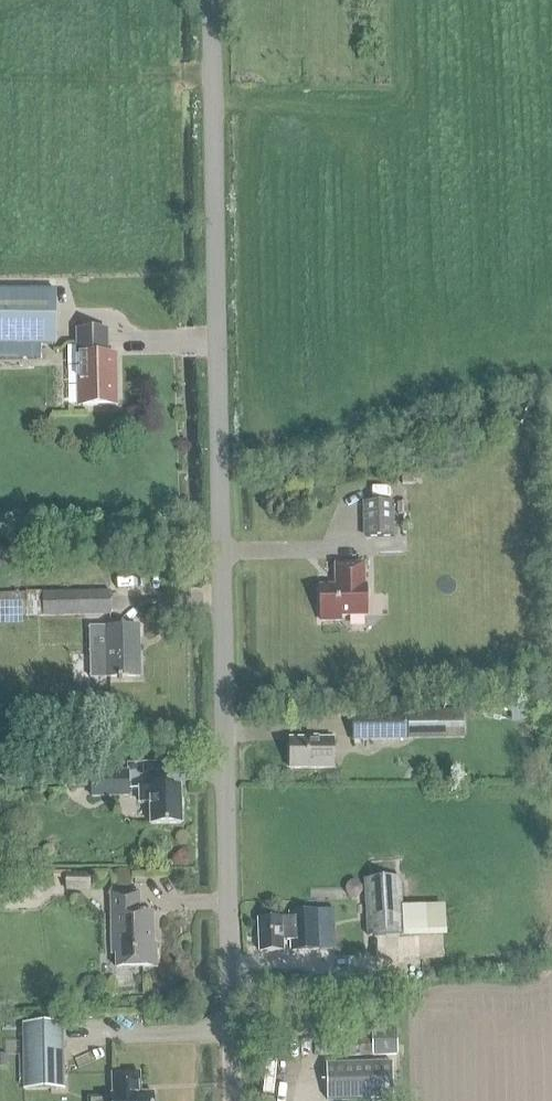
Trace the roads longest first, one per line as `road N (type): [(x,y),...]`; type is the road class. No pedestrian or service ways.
road 1 (tertiary): [(230,1100),(209,0)]

